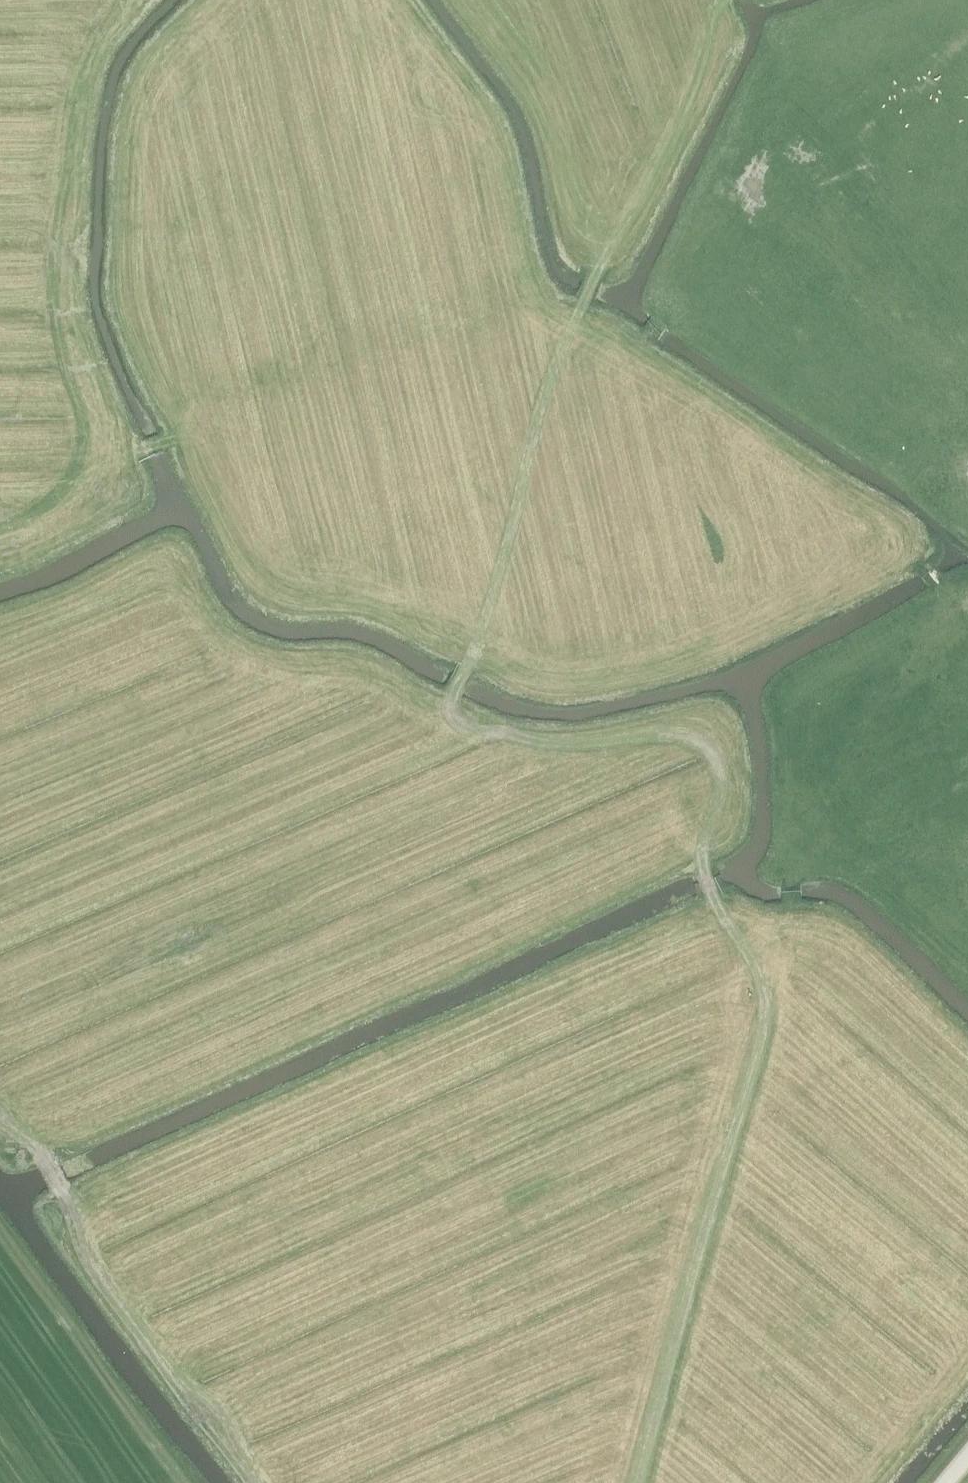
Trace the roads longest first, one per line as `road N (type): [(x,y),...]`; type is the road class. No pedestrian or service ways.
road 1 (track): [(178,1482),(0,1237)]

